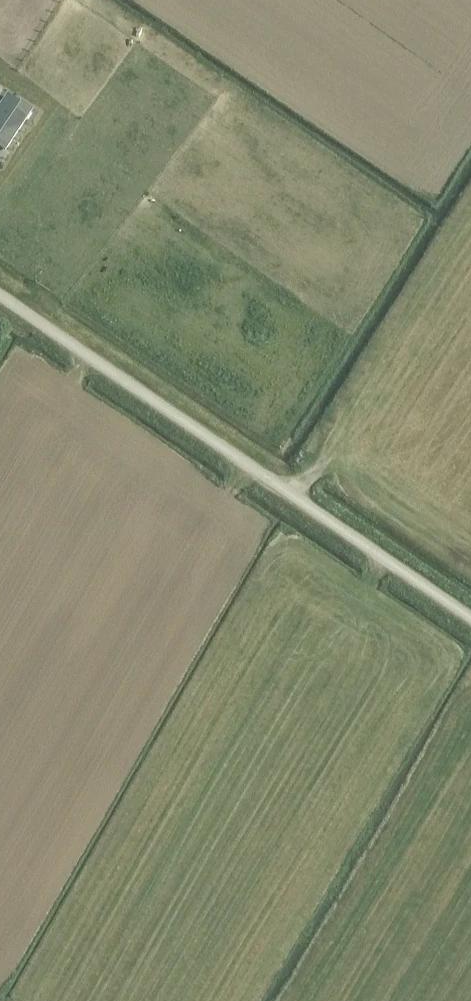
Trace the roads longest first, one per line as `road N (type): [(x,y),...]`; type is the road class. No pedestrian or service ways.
road 1 (unclassified): [(470,614),(0,286)]

